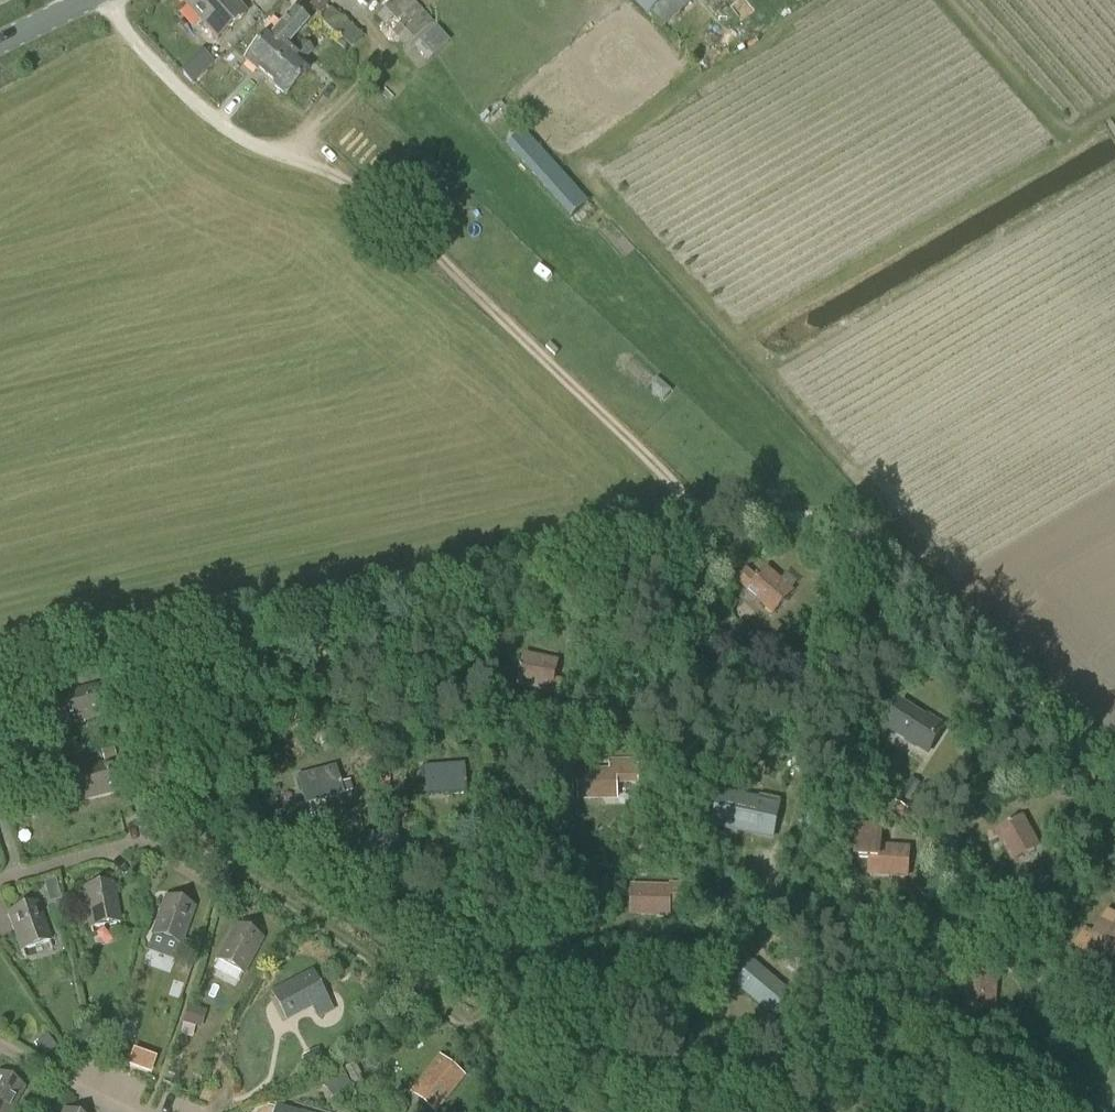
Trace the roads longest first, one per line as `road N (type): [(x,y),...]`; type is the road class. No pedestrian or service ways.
road 1 (track): [(108,0),(122,27),(227,128),(254,146),(300,154),(368,193),(709,522),(837,521),(883,530),(1043,723),(1090,764),(1114,773)]
road 2 (track): [(558,1111),(362,953),(229,861),(200,777),(202,678),(234,643),(258,631),(709,522)]

